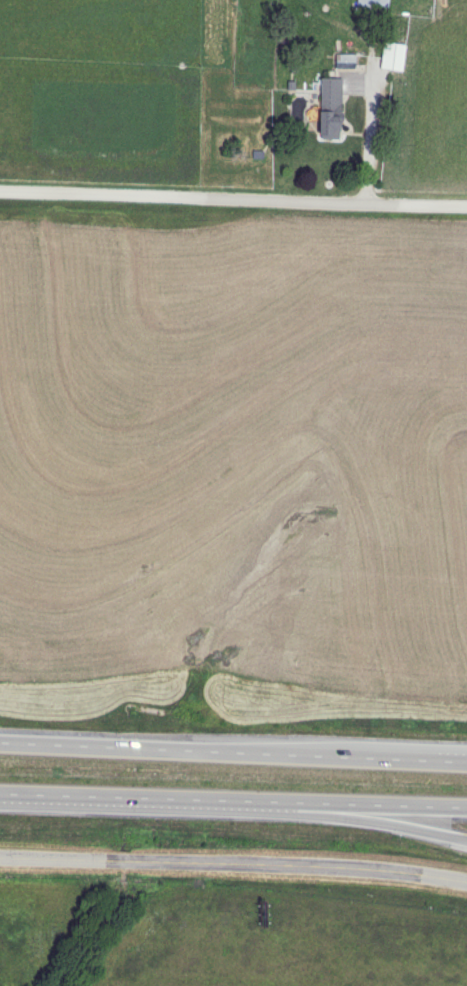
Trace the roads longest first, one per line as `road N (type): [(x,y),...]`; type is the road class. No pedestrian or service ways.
road 1 (tertiary): [(0,858),(352,868),(466,883)]
road 2 (motorway): [(466,761),(0,744)]
road 3 (residential): [(466,208),(0,192)]
road 4 (motorway): [(0,796),(466,810)]
road 5 (motorway): [(240,803),(466,840)]
road 6 (motorway): [(466,753),(251,751)]

